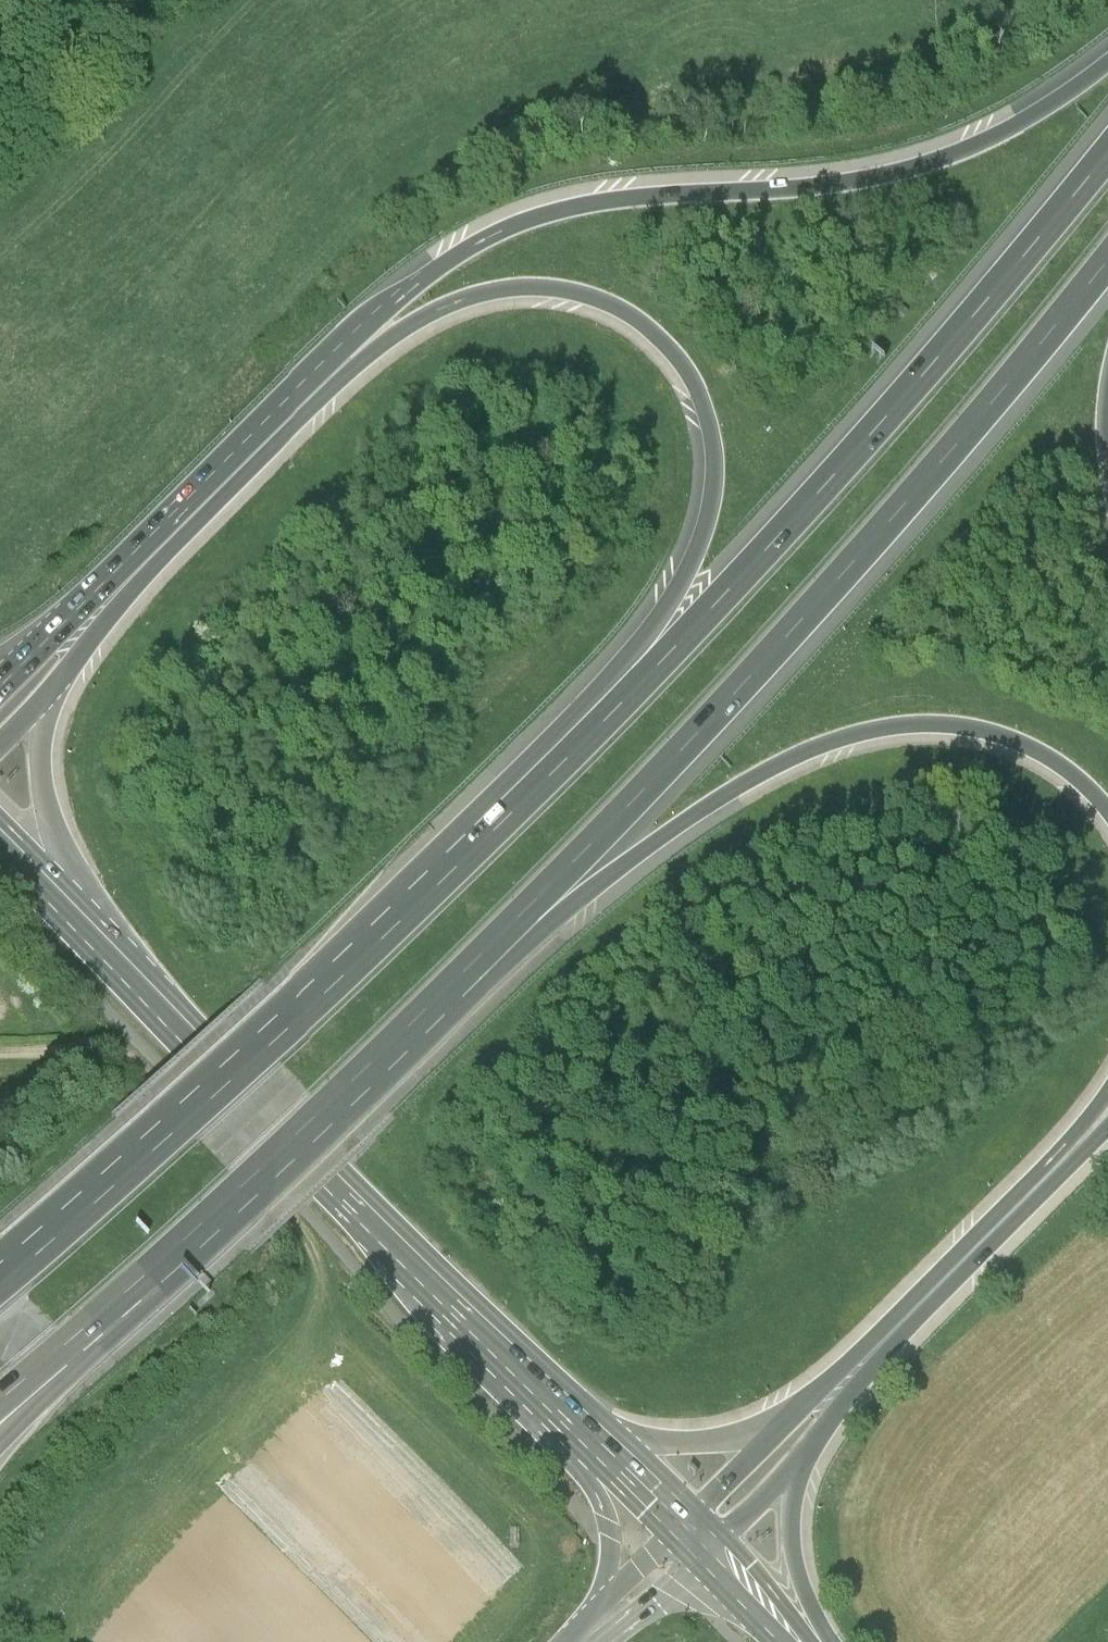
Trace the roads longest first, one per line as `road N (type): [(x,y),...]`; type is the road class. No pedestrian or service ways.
road 1 (motorway): [(48,693),(159,561),(378,349),(449,307),(496,291),(560,289),(619,309),(671,351),(705,413),(715,471),(712,506),(684,581),(595,736)]
road 2 (motorway): [(1107,71),(991,141),(876,182),(608,201),(529,221),(467,248),(390,304),(99,588)]
road 3 (motorway): [(417,1033),(904,504),(1107,260)]
road 4 (motorway): [(595,736),(0,1289)]
road 5 (motorway): [(417,1033),(670,835),(764,774),(862,736),(915,727),(1006,740),(1078,781),(1107,814)]
road 6 (motorway): [(1107,154),(849,457),(595,736)]
road 7 (primary): [(77,921),(545,1390)]
road 8 (motorway): [(1107,1093),(1054,1160),(805,1402)]
road 9 (motorway): [(820,1434),(877,1363),(1107,1127)]
road 10 (motorway): [(120,1312),(417,1033)]
road 11 (motorway): [(805,1402),(754,1433),(703,1443),(640,1439),(545,1390)]
road 12 (tertiary): [(545,1390),(609,1530),(607,1573),(594,1612)]
road 13 (motorway): [(77,921),(42,796),(48,693)]
road 14 (motorway): [(830,1641),(808,1600),(791,1538),(799,1477),(820,1434)]
road 15 (primary): [(545,1390),(683,1525)]
road 16 (motorway): [(0,1454),(120,1312)]
road 17 (motorway): [(805,1402),(683,1525)]
road 18 (motorway): [(710,1552),(820,1434)]
road 19 (motorway): [(0,1413),(120,1312)]
road 20 (tertiary): [(599,1641),(710,1552)]
road 21 (motorway): [(99,588),(0,687)]
road 22 (track): [(0,1056),(136,1038)]
road 23 (primary): [(797,1641),(710,1552)]
road 24 (tertiary): [(683,1525),(594,1612)]
road 25 (motorway): [(99,588),(0,657)]

